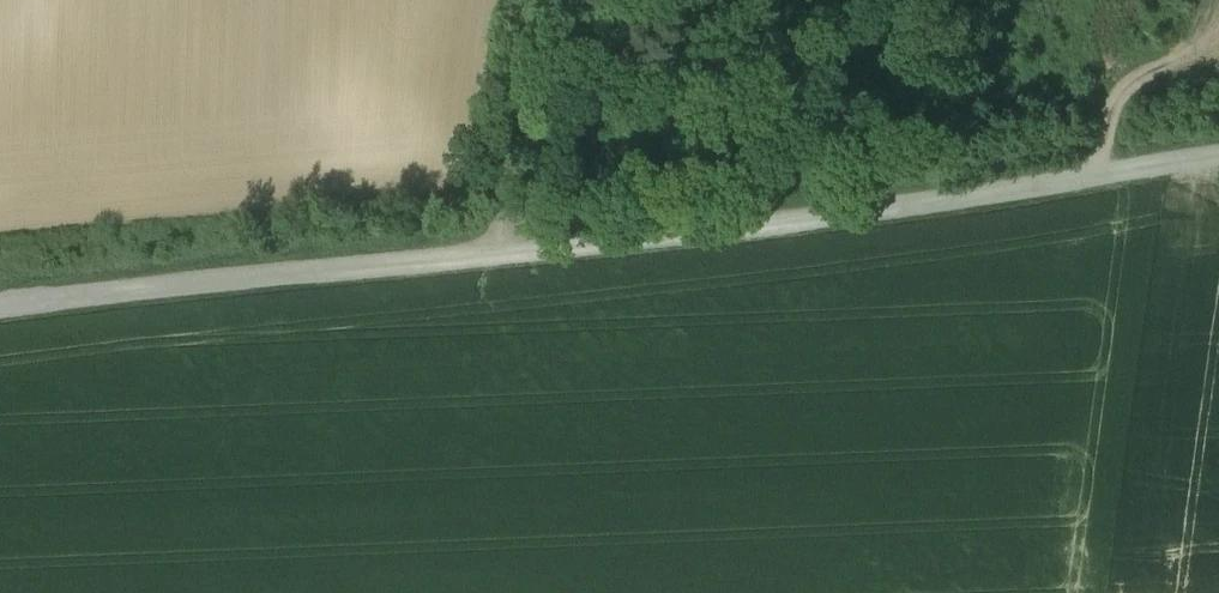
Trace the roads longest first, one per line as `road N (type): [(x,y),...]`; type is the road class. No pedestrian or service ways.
road 1 (track): [(1218,157),(0,311)]
road 2 (track): [(493,254),(551,0)]
road 3 (track): [(1094,172),(1092,138),(1199,0)]

